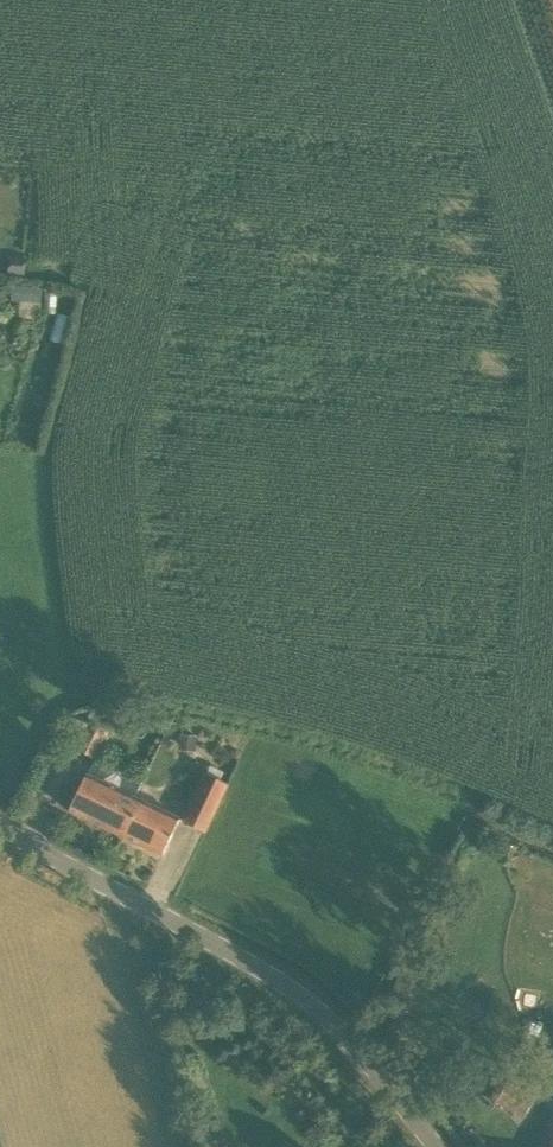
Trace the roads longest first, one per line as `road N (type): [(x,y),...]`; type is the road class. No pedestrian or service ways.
road 1 (unclassified): [(432,1146),(330,1024),(267,977),(118,920),(0,851)]

